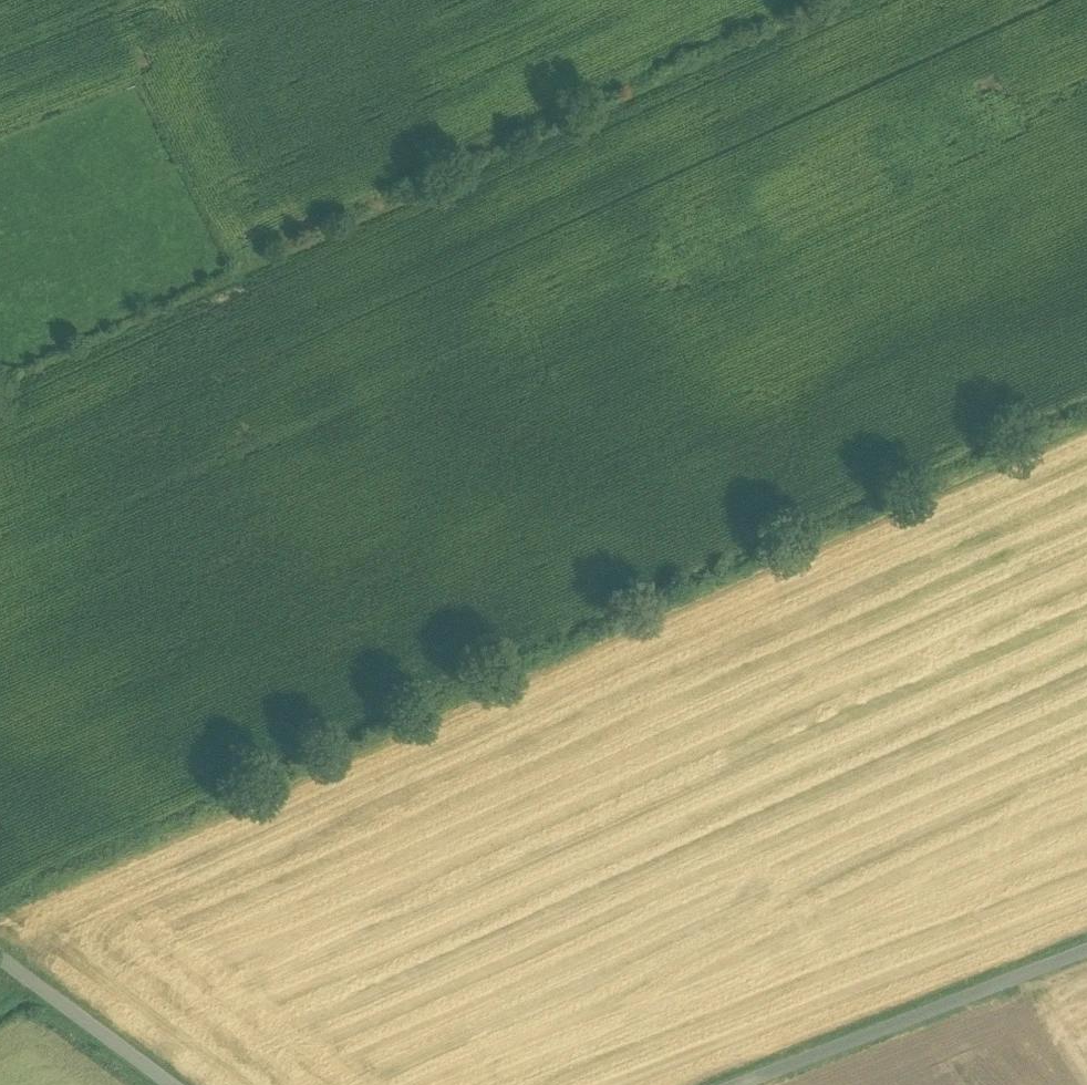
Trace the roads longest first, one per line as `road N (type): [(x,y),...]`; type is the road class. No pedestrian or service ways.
road 1 (unclassified): [(1086,947),(731,1084)]
road 2 (unclassified): [(0,919),(223,1084)]

